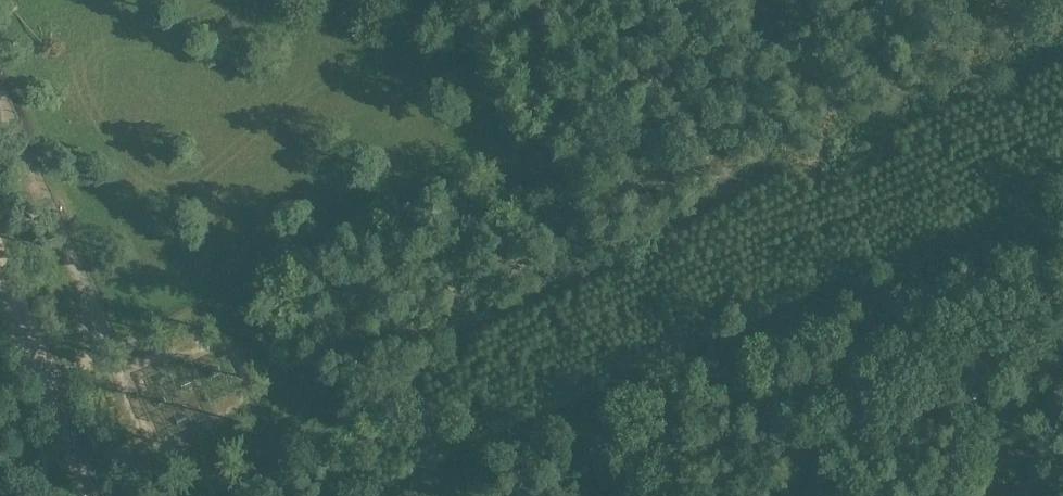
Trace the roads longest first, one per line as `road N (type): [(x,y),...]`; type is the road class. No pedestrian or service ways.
road 1 (tertiary): [(95,495),(0,286)]

